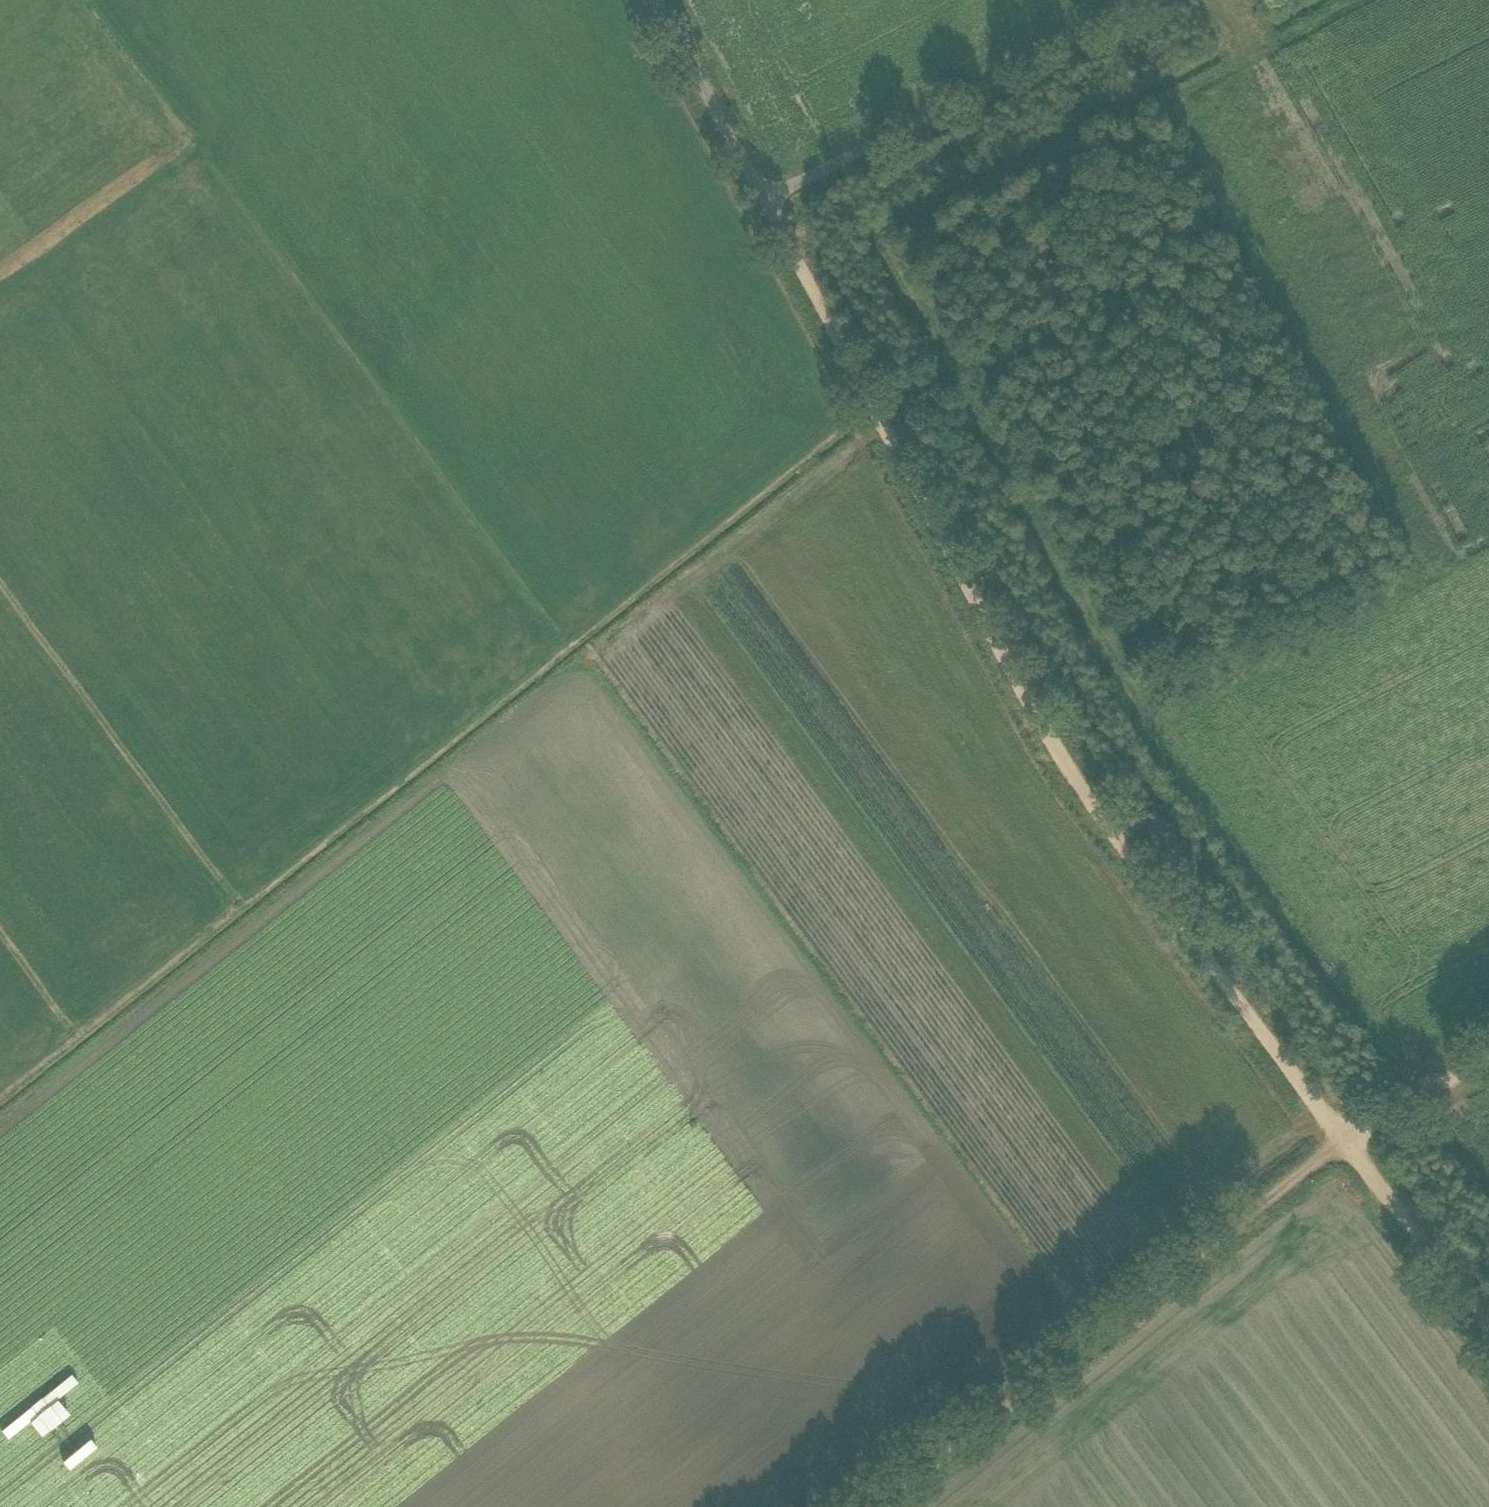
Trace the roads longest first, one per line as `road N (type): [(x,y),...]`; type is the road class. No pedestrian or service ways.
road 1 (track): [(810,284),(1069,769),(1488,1335)]
road 2 (track): [(877,1506),(1314,1161),(1374,1118),(1488,1056)]
road 3 (unclassified): [(766,196),(1146,0)]
road 4 (unclassified): [(766,196),(659,0)]

